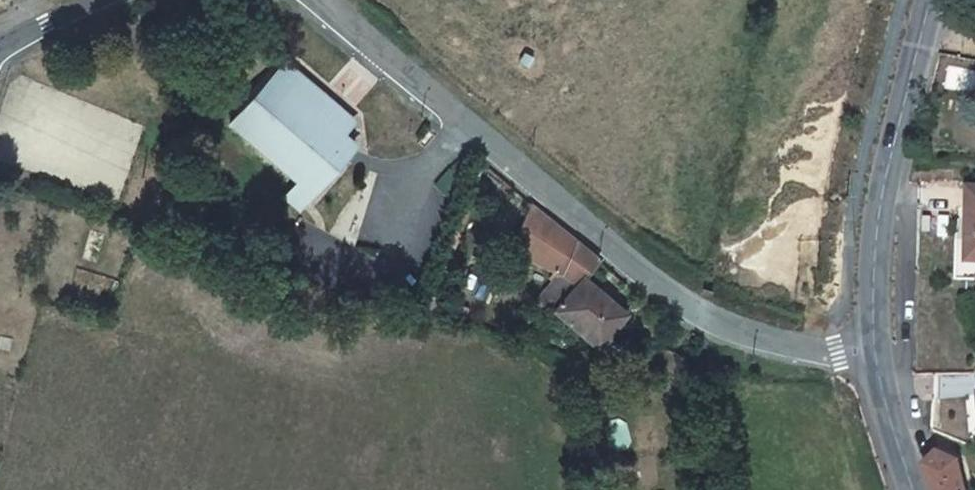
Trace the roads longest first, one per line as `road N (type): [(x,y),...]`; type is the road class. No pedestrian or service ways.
road 1 (unclassified): [(873,356),(835,356),(730,328),(681,302),(462,122)]
road 2 (tertiary): [(931,0),(872,275),(873,356)]
road 3 (unclassified): [(462,122),(328,0)]
road 4 (tertiary): [(873,356),(910,489)]
road 5 (unclassified): [(396,236),(462,122)]
road 6 (unclassified): [(0,47),(112,0)]

